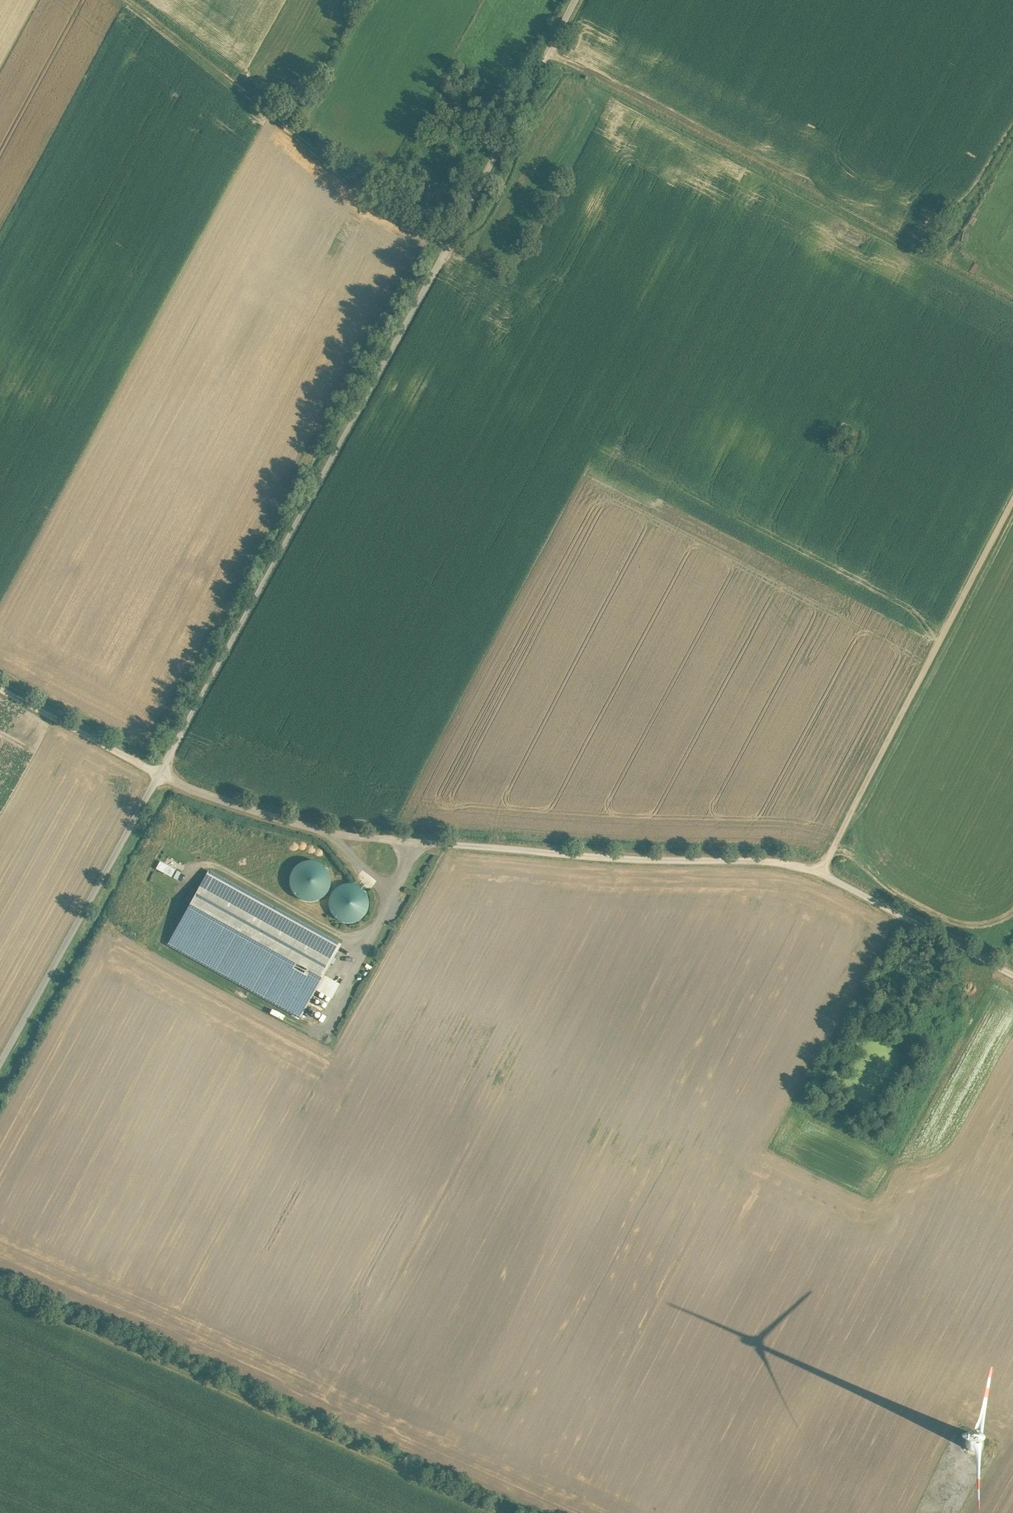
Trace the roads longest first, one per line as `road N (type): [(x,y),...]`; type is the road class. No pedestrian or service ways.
road 1 (track): [(578,0),(0,1066)]
road 2 (track): [(161,779),(348,834),(786,862),(824,873),(1012,974)]
road 3 (track): [(348,834),(356,862),(381,884),(385,899),(321,1032),(201,972),(163,943),(199,863),(321,924)]
road 4 (track): [(533,1512),(0,1275)]
road 5 (track): [(824,873),(1012,506)]
road 6 (track): [(131,0),(322,156),(451,244)]
road 7 (track): [(551,52),(822,192)]
road 8 (track): [(161,779),(0,689)]

